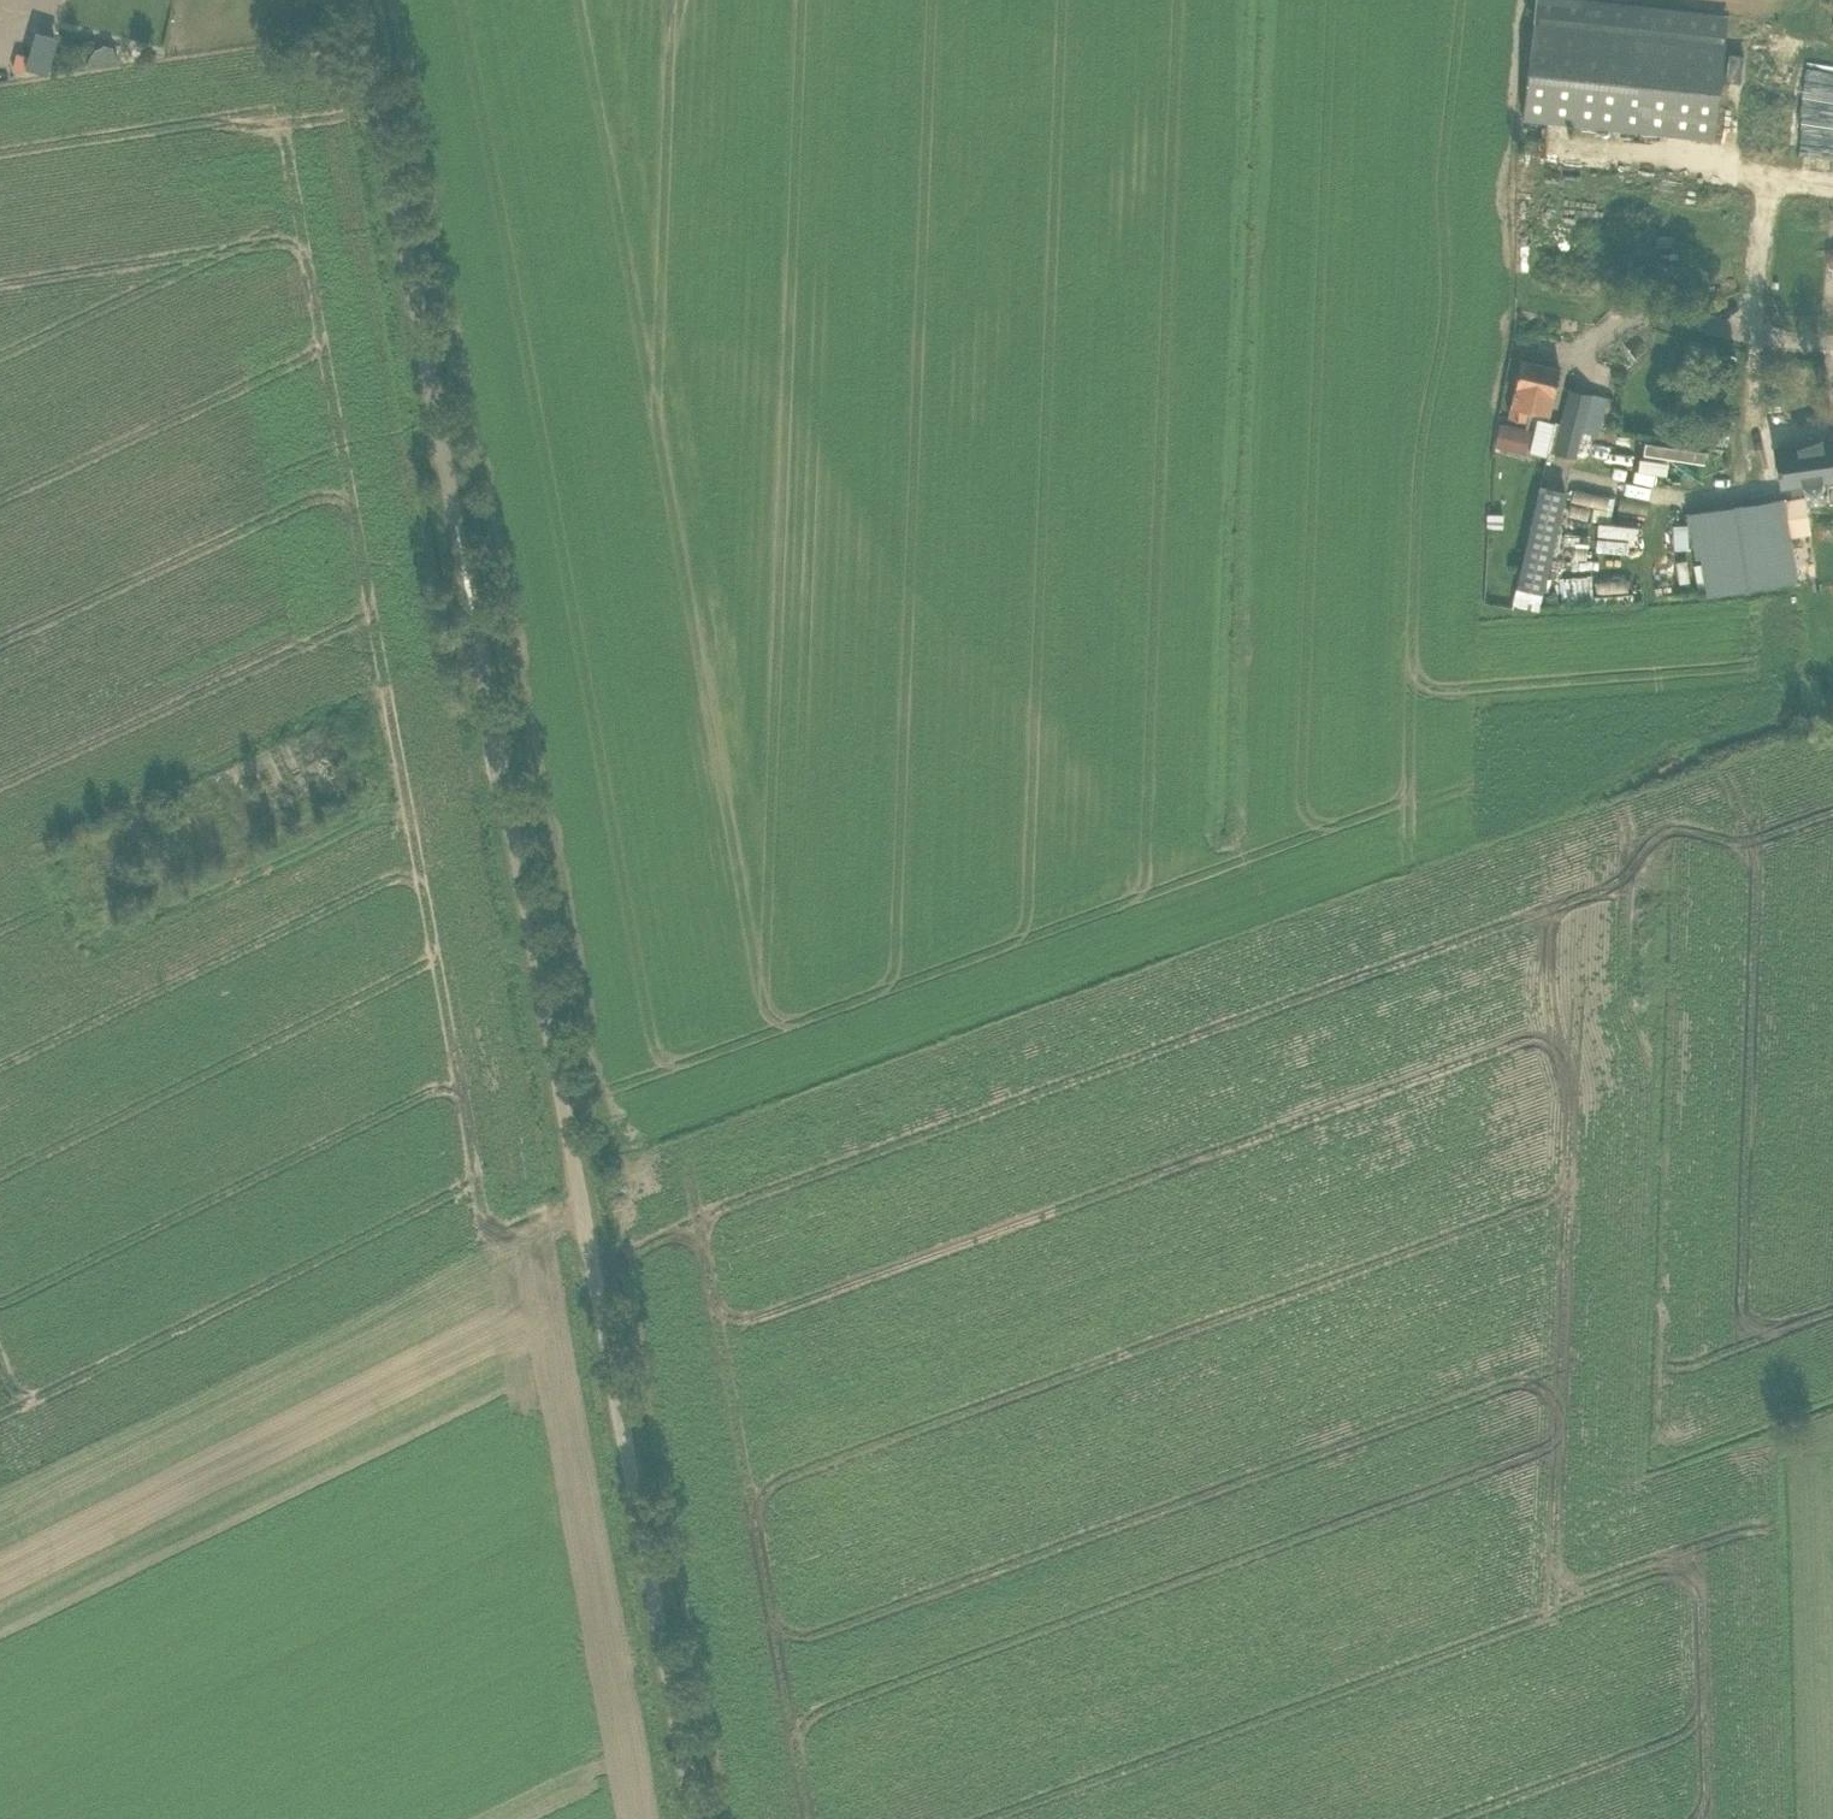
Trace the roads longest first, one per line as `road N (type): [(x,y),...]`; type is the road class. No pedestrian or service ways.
road 1 (unclassified): [(690,1818),(357,0)]
road 2 (unclassified): [(1832,348),(1636,324)]

